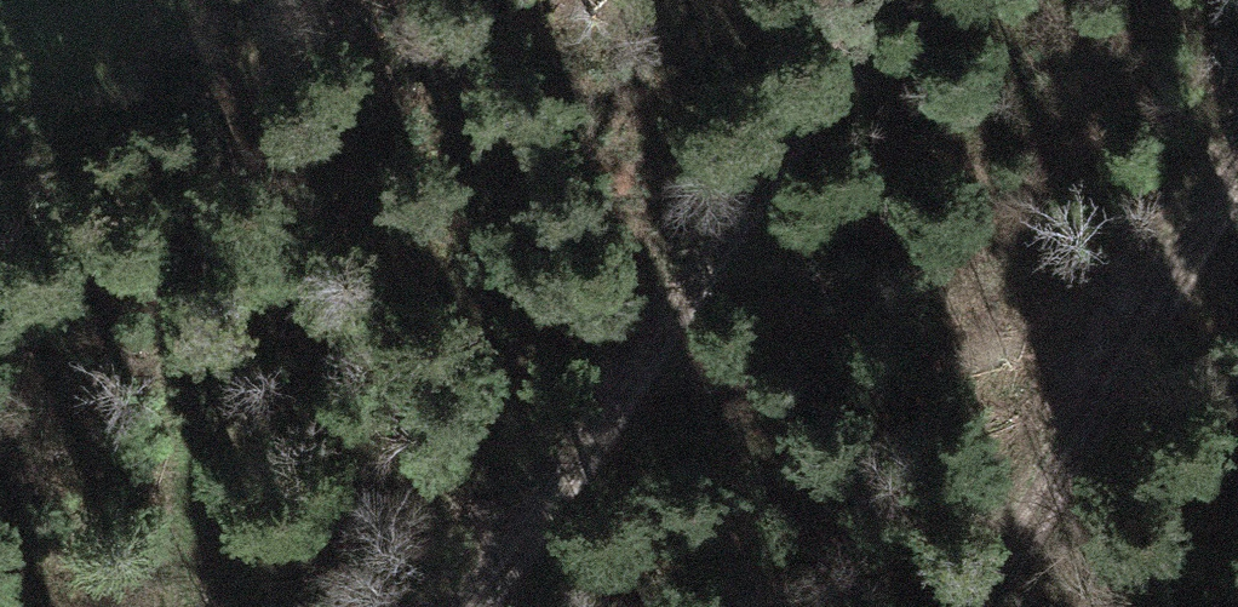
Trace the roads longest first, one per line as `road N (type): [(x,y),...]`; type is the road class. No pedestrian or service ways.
road 1 (track): [(888,0),(530,554),(486,606)]
road 2 (track): [(250,0),(233,269),(183,606)]
road 3 (track): [(978,606),(1237,183)]

